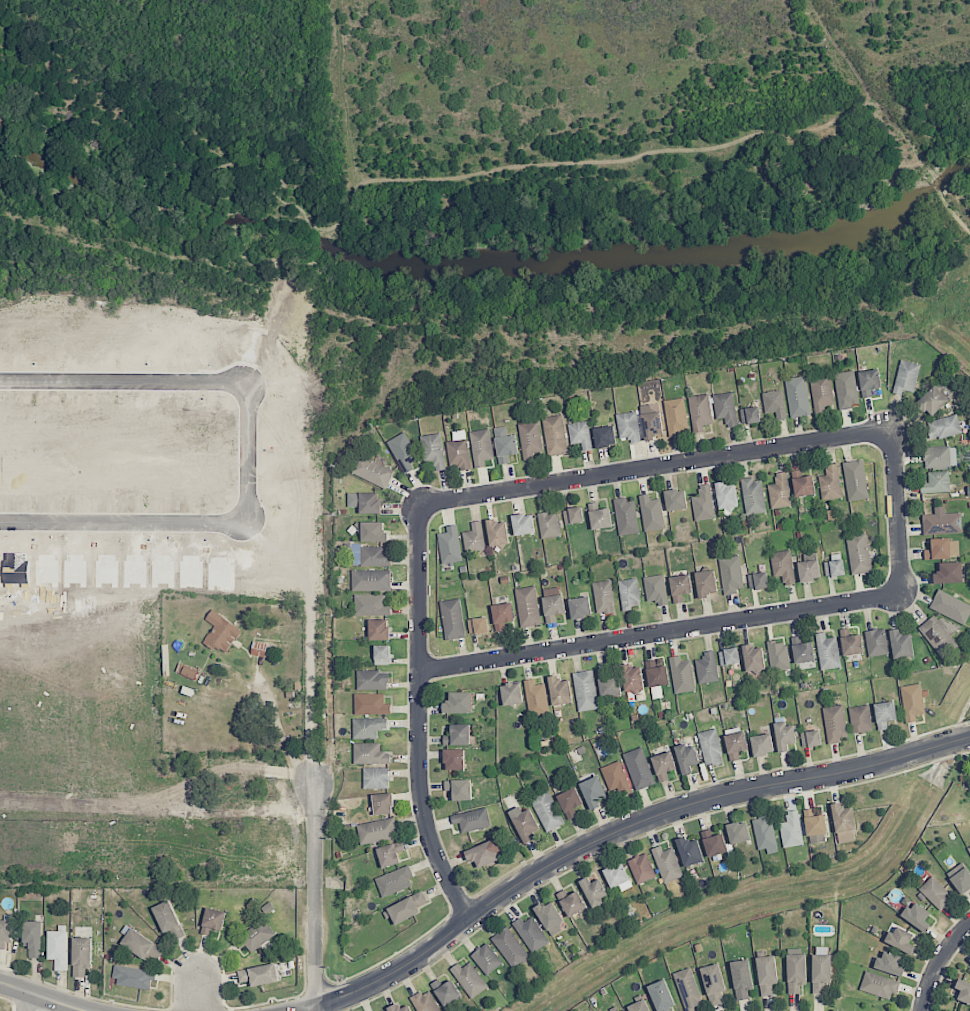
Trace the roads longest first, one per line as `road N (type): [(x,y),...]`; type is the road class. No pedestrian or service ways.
road 1 (residential): [(316,1007),(401,972),(529,877),(605,837),(719,795),(873,765),(969,735)]
road 2 (residential): [(418,674),(901,595)]
road 3 (residential): [(418,506),(892,429)]
road 4 (residential): [(469,921),(430,841),(417,779),(418,506)]
road 5 (residential): [(318,780),(316,1007)]
road 6 (residential): [(892,429),(901,595)]

